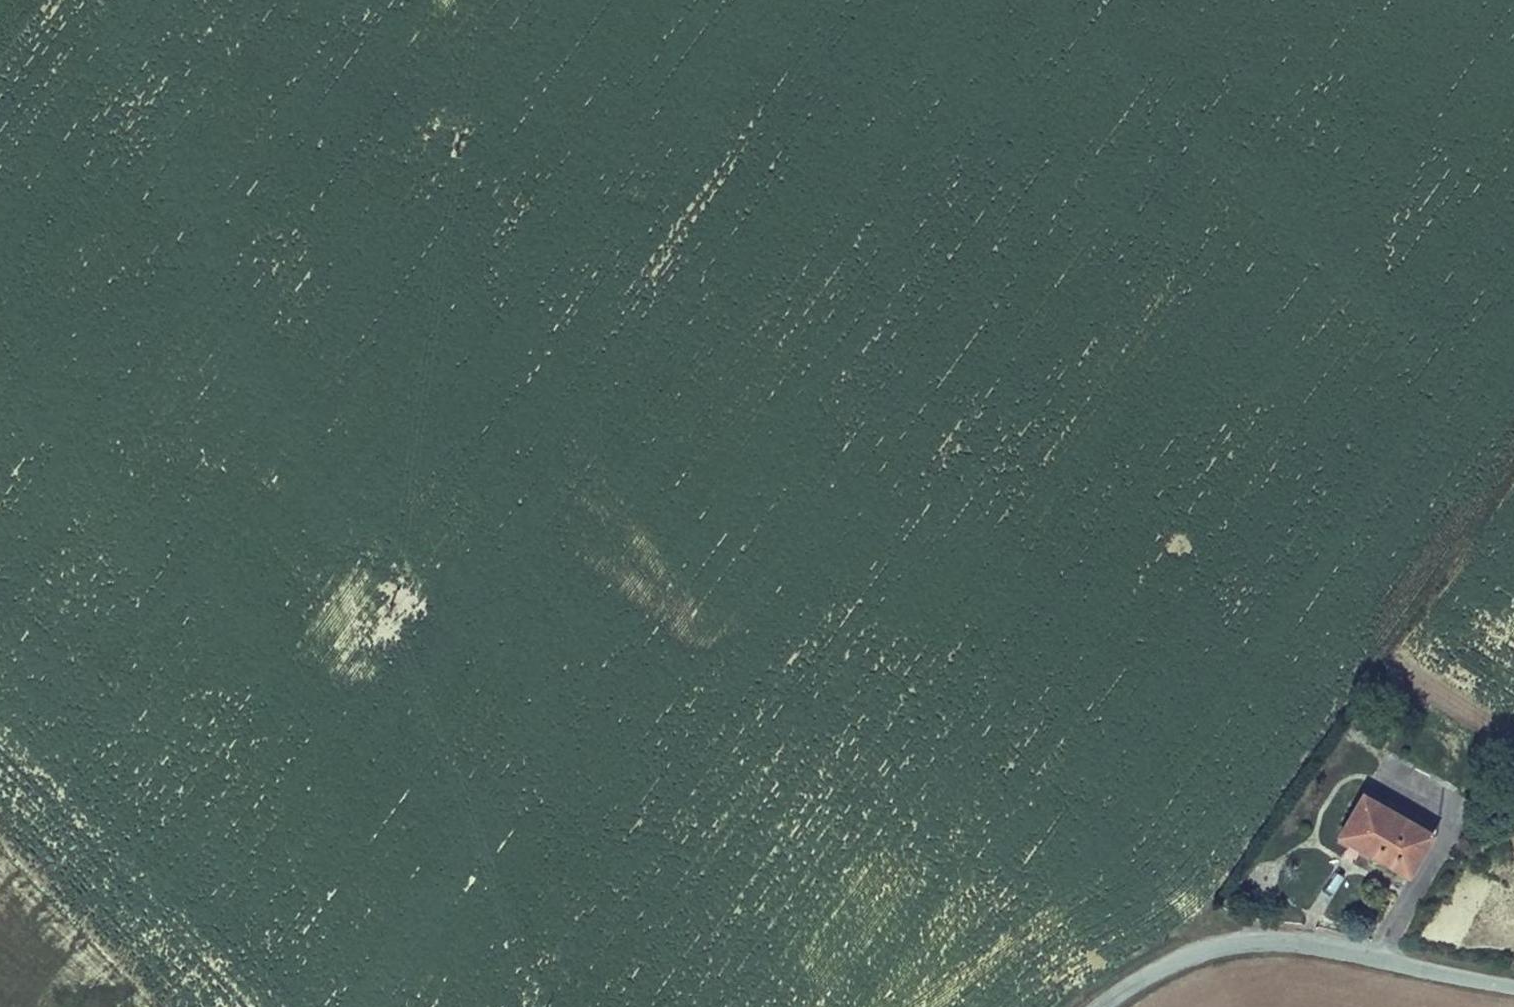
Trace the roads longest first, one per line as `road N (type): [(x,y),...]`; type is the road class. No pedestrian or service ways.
road 1 (unclassified): [(1513,986),(1277,941),(1191,955),(1099,1006)]

